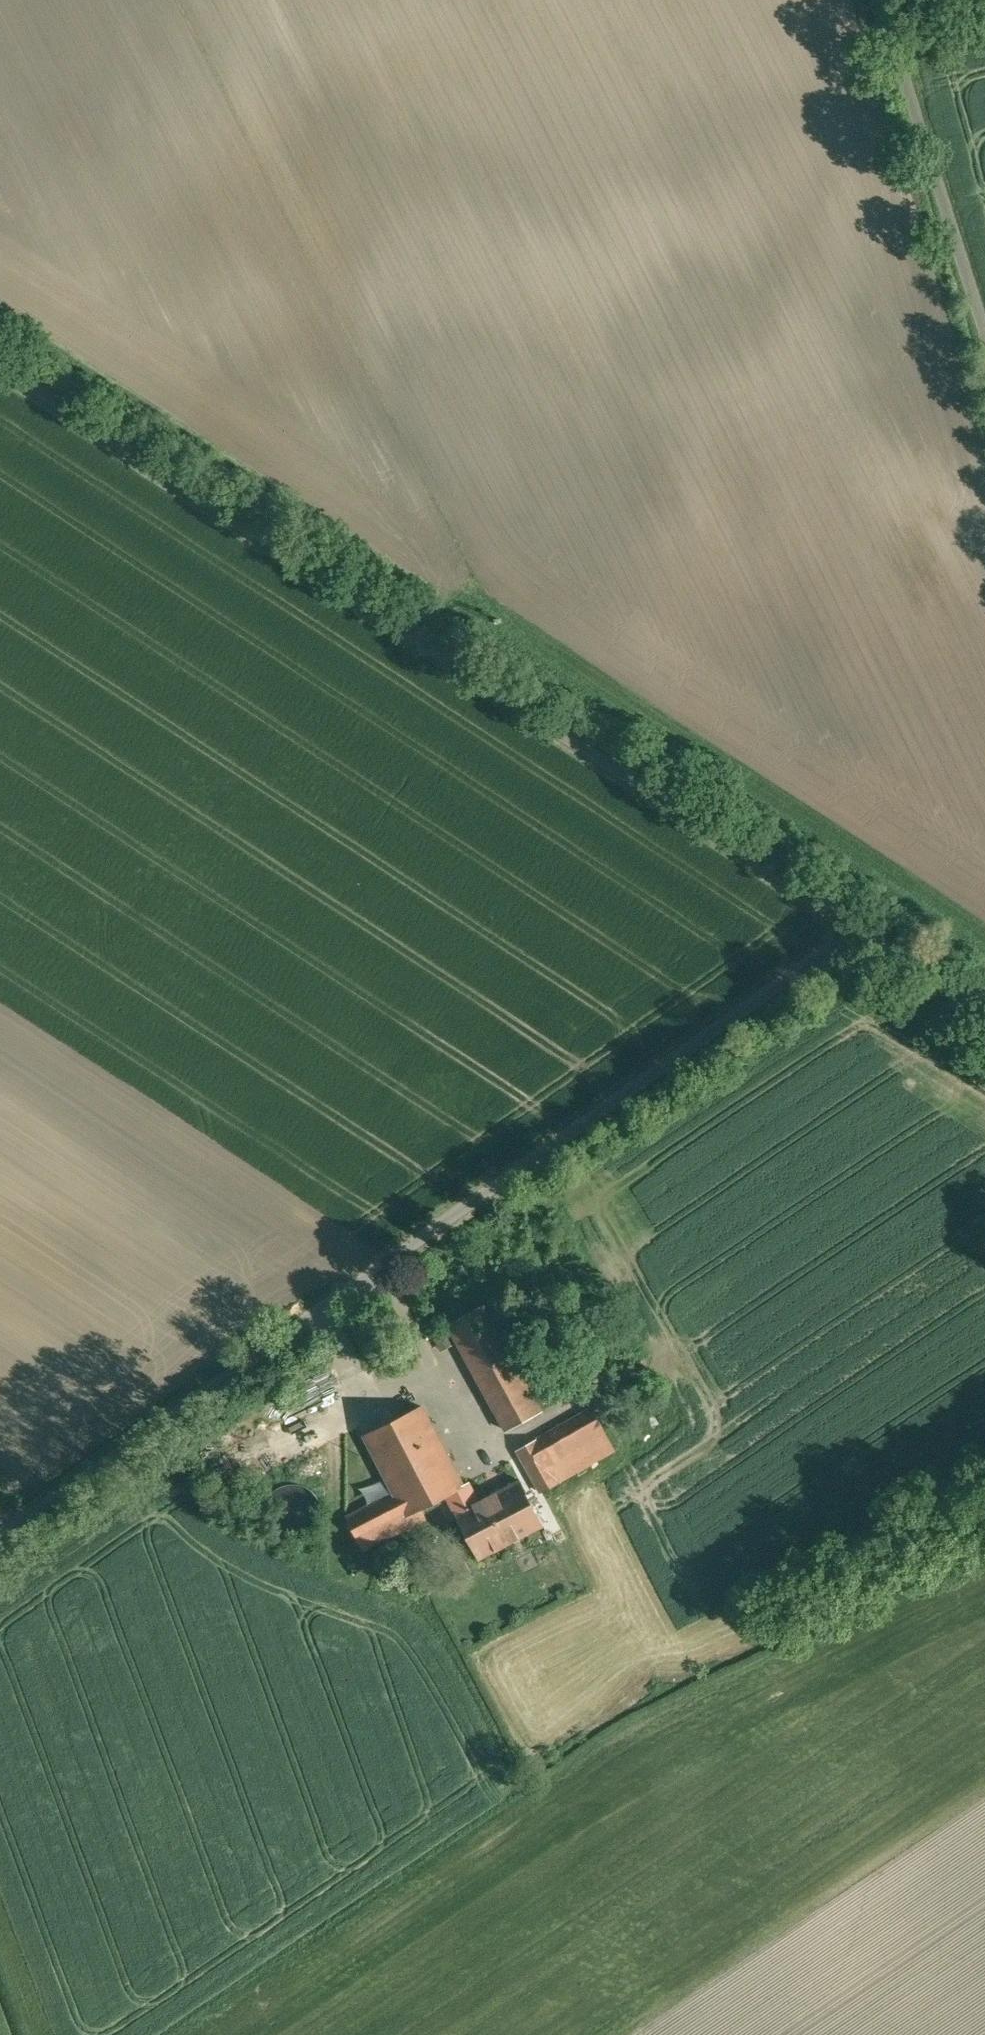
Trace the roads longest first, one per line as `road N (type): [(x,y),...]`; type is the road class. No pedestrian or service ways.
road 1 (unclassified): [(860,927),(0,1541)]
road 2 (unclassified): [(860,927),(0,368)]
road 3 (unclassified): [(882,0),(984,327)]
road 4 (unclassified): [(984,1004),(860,927)]

